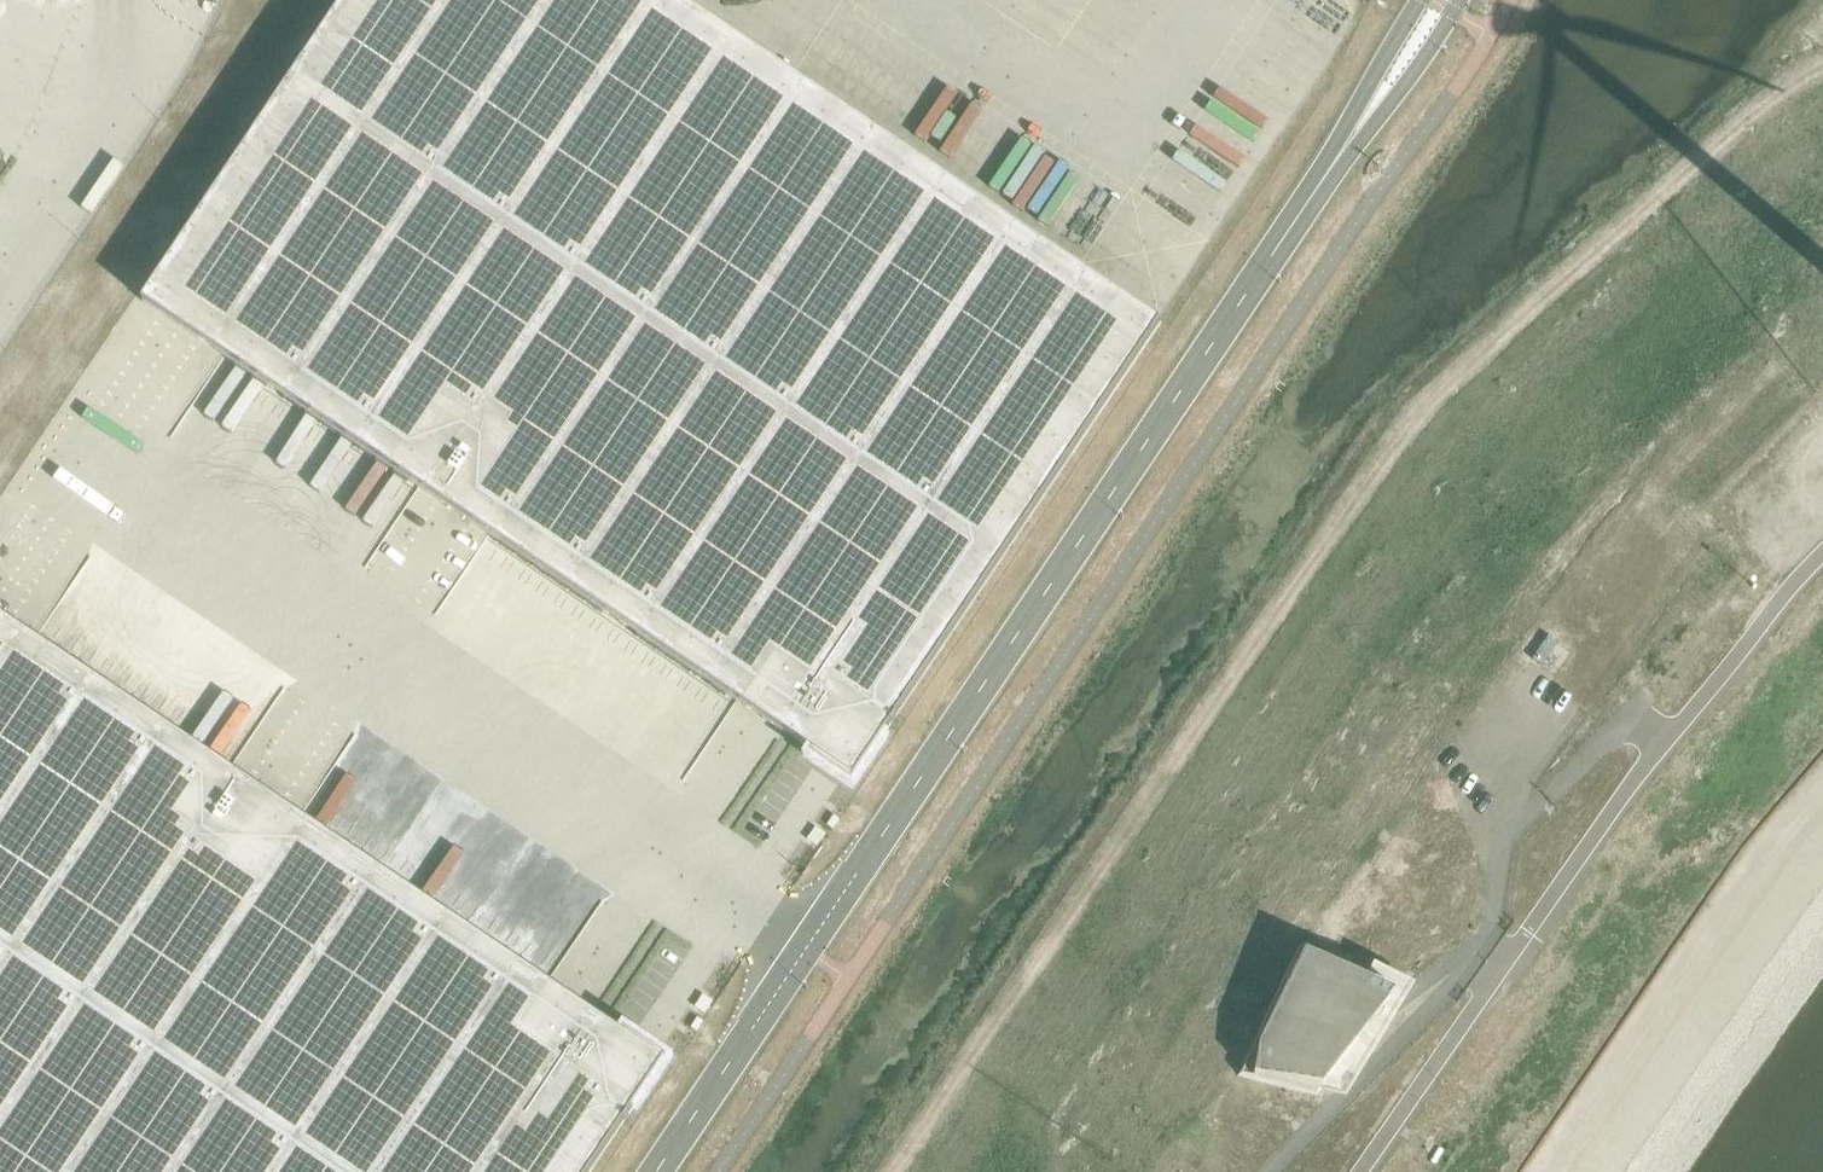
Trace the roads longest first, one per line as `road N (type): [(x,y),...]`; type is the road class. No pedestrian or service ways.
road 1 (tertiary): [(1355,135),(651,1171)]
road 2 (track): [(1637,1171),(1822,903)]
road 3 (tertiary): [(1355,135),(1404,85),(1459,0)]
road 4 (tertiary): [(1418,0),(1378,64),(1355,135)]

